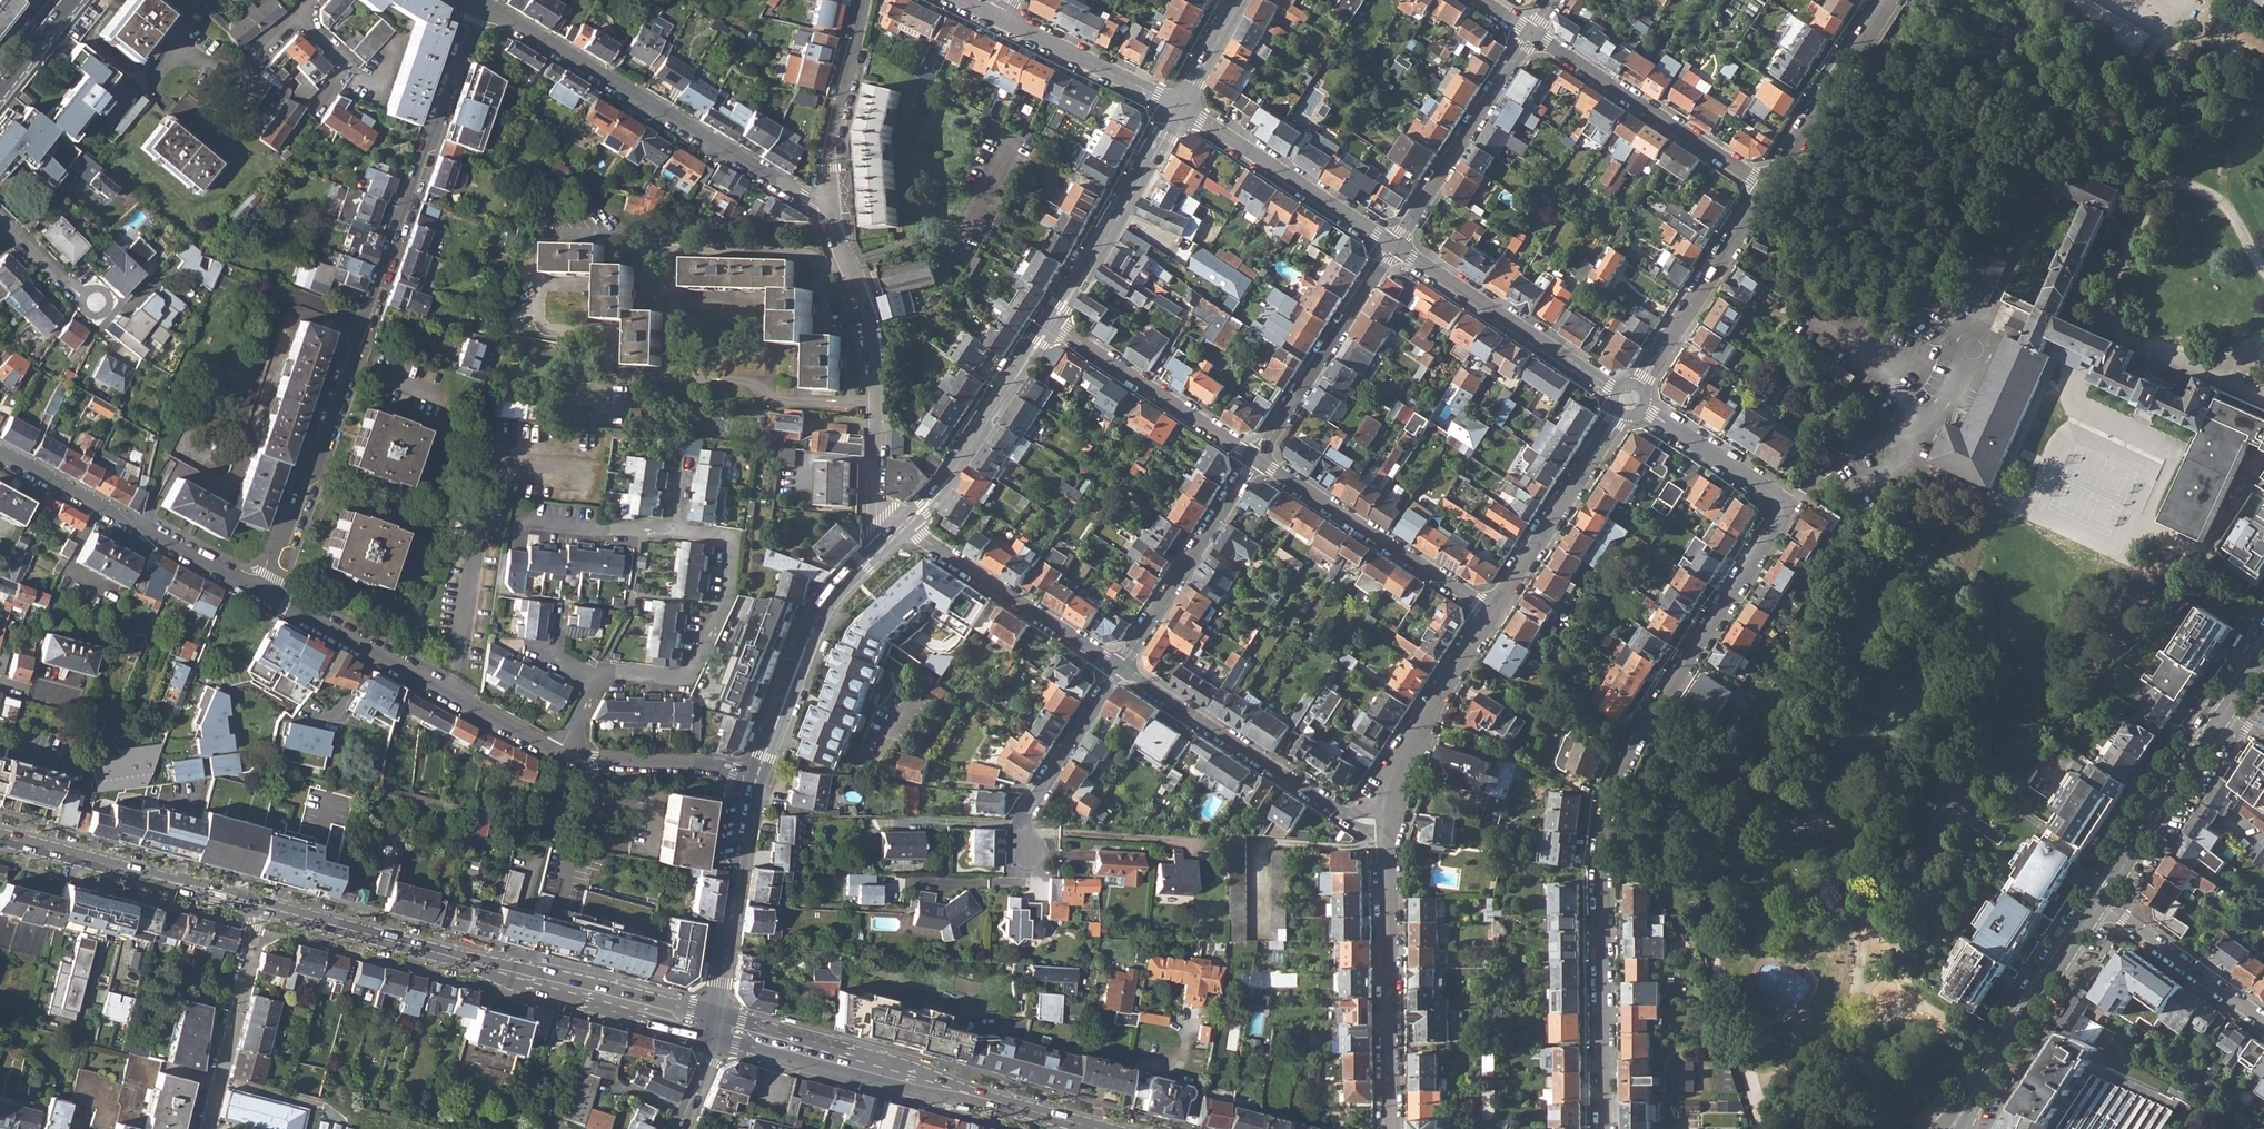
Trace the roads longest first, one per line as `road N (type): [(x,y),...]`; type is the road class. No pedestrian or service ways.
road 1 (residential): [(1629,397),(1770,491),(1780,508),(1776,526),(1639,735),(1607,806),(1604,1128)]
road 2 (residential): [(479,2),(268,593)]
road 3 (primary): [(259,904),(714,1026)]
road 4 (residential): [(479,2),(831,213)]
road 5 (primary): [(714,1026),(1098,1128)]
road 6 (residential): [(888,541),(876,505),(875,330),(831,213)]
road 7 (residential): [(560,754),(268,593)]
road 8 (residential): [(0,451),(268,593)]
road 9 (residential): [(595,680),(600,671),(670,677),(687,670),(726,596),(730,543),(673,530)]
road 10 (residential): [(1388,1128),(1385,835)]
road 11 (residential): [(1531,31),(1767,185)]
road 12 (tertiary): [(754,781),(803,634),(888,541)]
road 13 (residential): [(1393,245),(1629,397)]
road 14 (residential): [(1257,456),(1491,610)]
road 15 (primary): [(1950,1128),(2099,903)]
road 16 (primary): [(0,835),(259,904)]
road 17 (residential): [(1120,668),(1344,814)]
road 18 (residential): [(908,522),(1120,668)]
road 19 (residential): [(1178,106),(1393,245)]
road 20 (residential): [(1393,245),(1531,31)]
road 21 (residential): [(1491,610),(1629,397)]
road 22 (residential): [(1629,397),(1767,185)]
road 23 (residential): [(1120,668),(1257,456)]
road 24 (residential): [(1257,456),(1393,245)]
road 25 (tertiary): [(1052,322),(1178,106)]
road 26 (tertiary): [(714,1026),(754,781)]
road 27 (tertiary): [(908,522),(947,483),(1052,322)]
road 28 (residential): [(1052,322),(1257,456)]
road 29 (residential): [(203,1128),(259,904)]
road 30 (primary): [(2099,903),(2226,712)]
road 31 (residential): [(1388,813),(1408,758),(1491,610)]
road 32 (residential): [(1767,185),(1887,0)]
road 33 (residential): [(831,213),(833,142),(863,0)]
road 34 (residential): [(1027,854),(1029,810),(1120,668)]
road 35 (residential): [(2099,903),(2263,1020)]
road 36 (residential): [(754,781),(704,765),(560,754)]
road 37 (residential): [(1002,18),(1178,106)]
road 38 (residential): [(673,530),(516,519),(514,536)]
road 39 (residential): [(182,41),(237,67),(296,18)]
road 40 (residential): [(0,216),(91,300)]
road 41 (residential): [(296,18),(347,67),(314,108)]
road 42 (tertiary): [(1178,106),(1239,0)]

